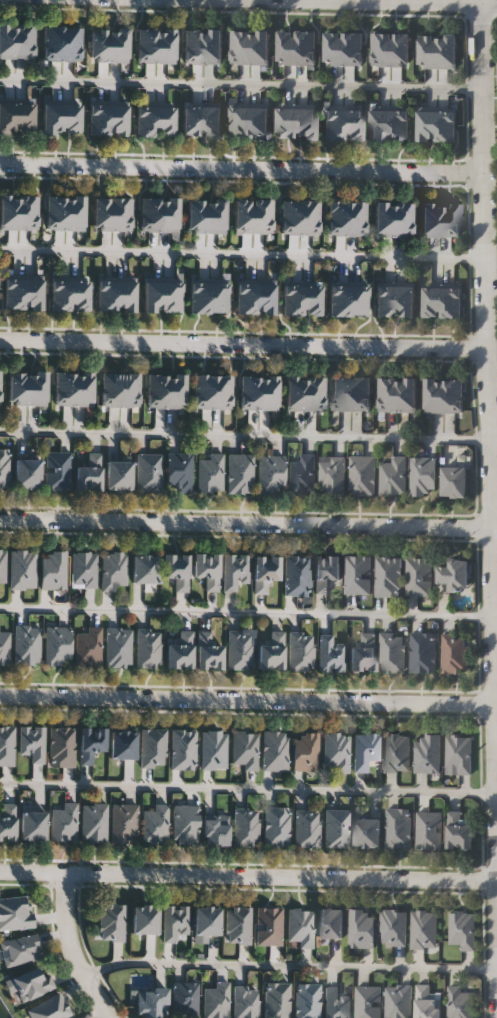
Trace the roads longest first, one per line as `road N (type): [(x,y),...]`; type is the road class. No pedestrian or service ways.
road 1 (residential): [(496,879),(481,3)]
road 2 (residential): [(496,879),(0,870)]
road 3 (residential): [(494,704),(0,693)]
road 4 (residential): [(0,518),(490,527)]
road 5 (residential): [(0,338),(487,349)]
road 6 (residential): [(0,164),(484,172)]
road 7 (residential): [(282,0),(496,2)]
road 8 (residential): [(112,1017),(64,937),(63,869)]

